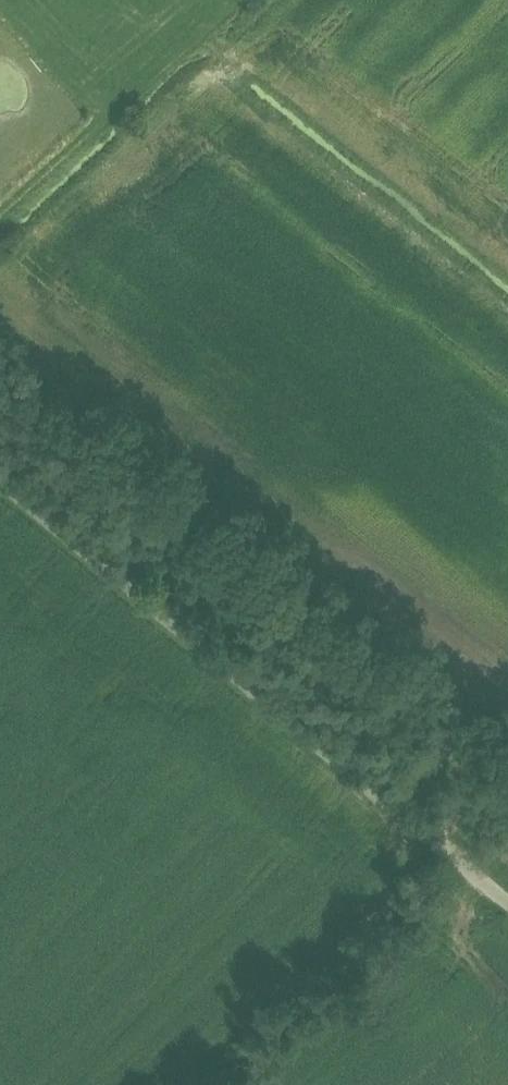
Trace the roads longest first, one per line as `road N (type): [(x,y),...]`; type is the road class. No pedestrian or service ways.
road 1 (unclassified): [(0,472),(507,915)]

